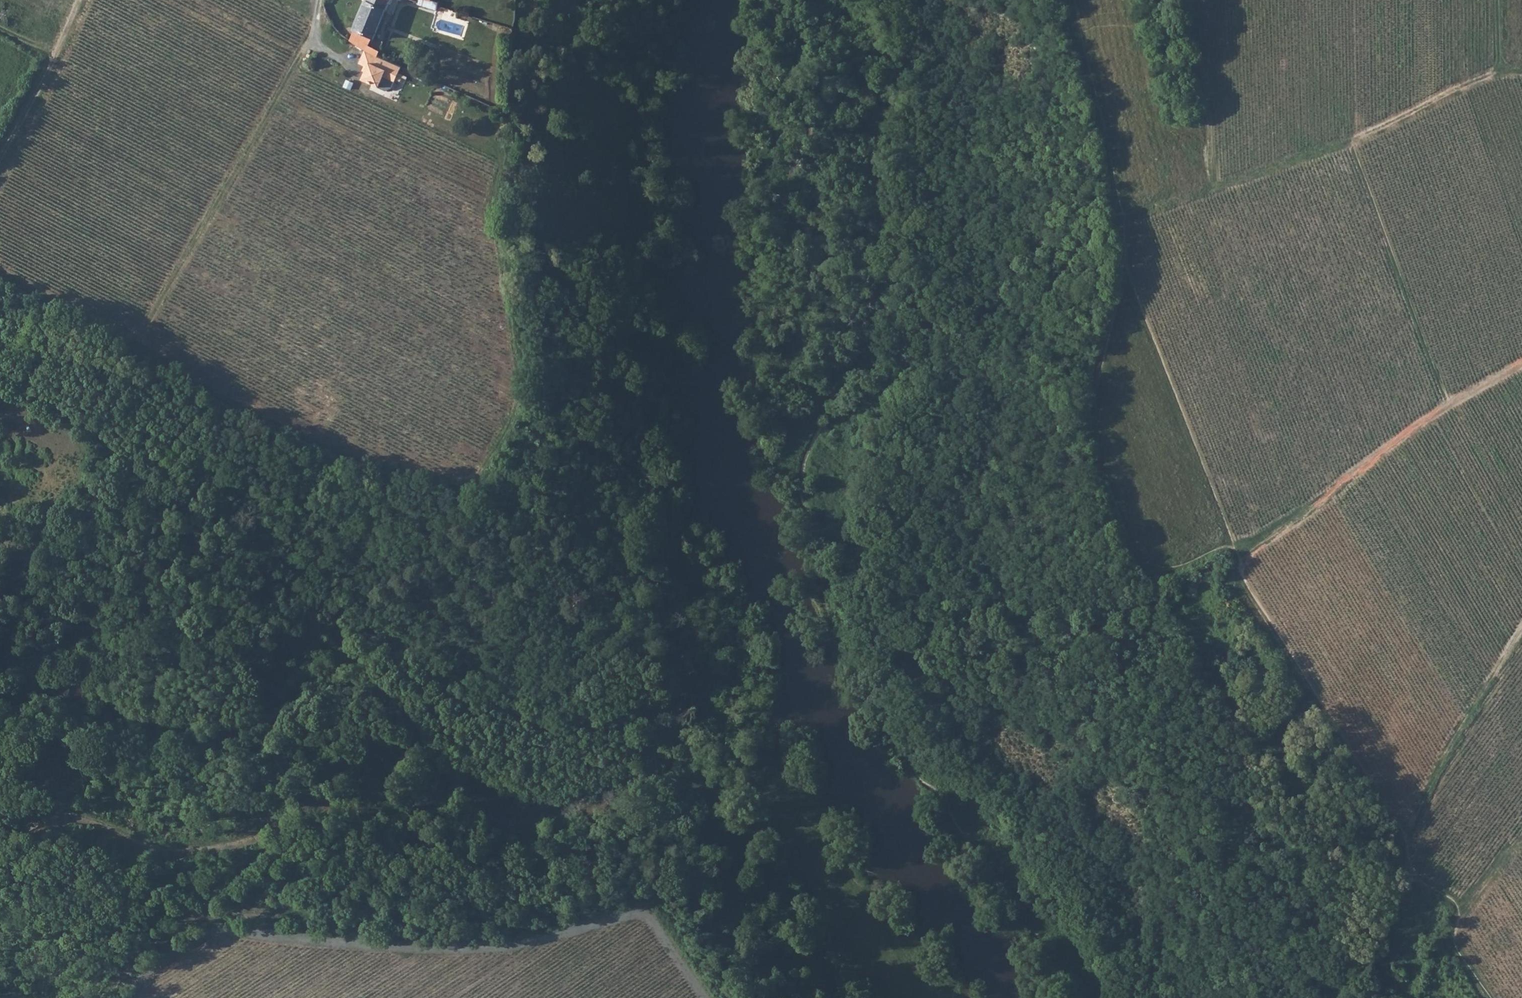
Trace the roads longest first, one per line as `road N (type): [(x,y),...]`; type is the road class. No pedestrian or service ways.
road 1 (track): [(1521,74),(1501,72),(1347,143),(1119,219)]
road 2 (track): [(1241,553),(1521,364)]
road 3 (track): [(1521,632),(1404,835)]
road 4 (track): [(0,160),(79,0)]

